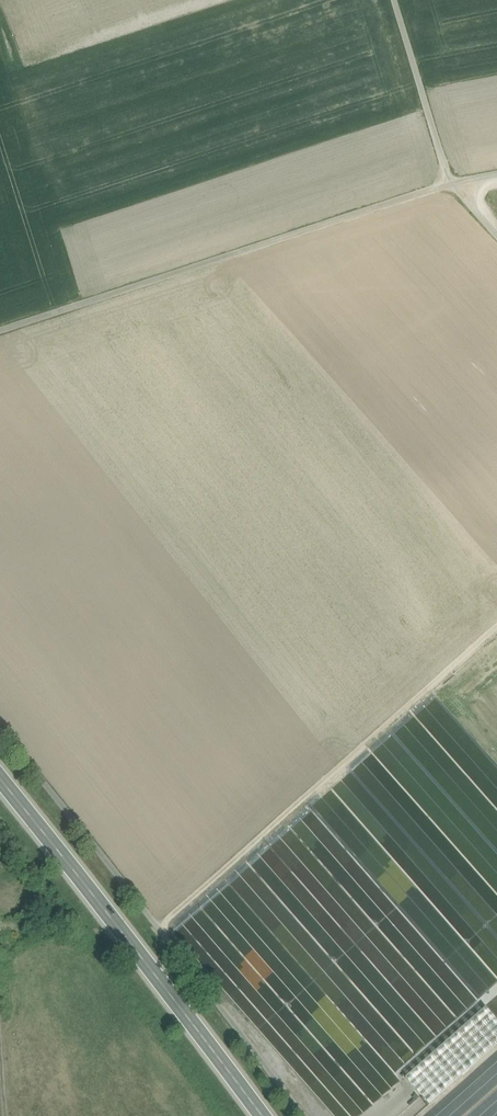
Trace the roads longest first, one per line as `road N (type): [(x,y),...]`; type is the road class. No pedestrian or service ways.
road 1 (track): [(301,1115),(0,730)]
road 2 (unclassified): [(0,332),(449,184)]
road 3 (track): [(158,929),(496,627)]
road 4 (secondary): [(0,780),(262,1115)]
road 5 (unclassified): [(394,0),(449,184)]

